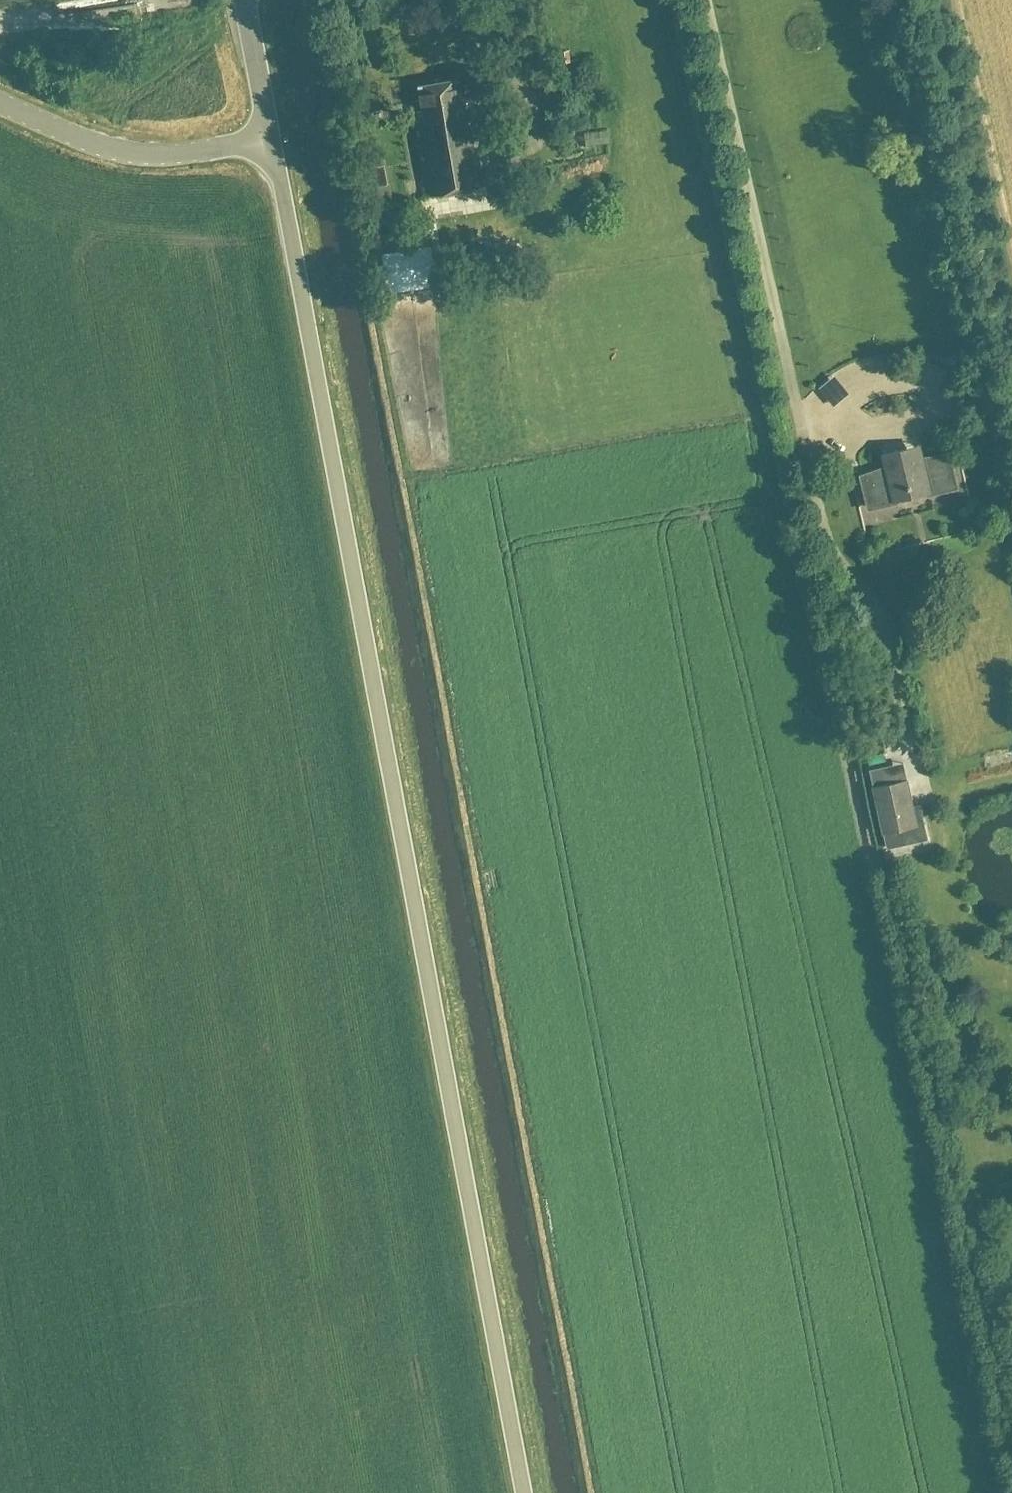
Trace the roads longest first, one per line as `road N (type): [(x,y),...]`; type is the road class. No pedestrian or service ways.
road 1 (unclassified): [(523,1492),(265,144)]
road 2 (unclassified): [(0,107),(137,155),(265,144)]
road 3 (unclassified): [(265,144),(244,0)]

